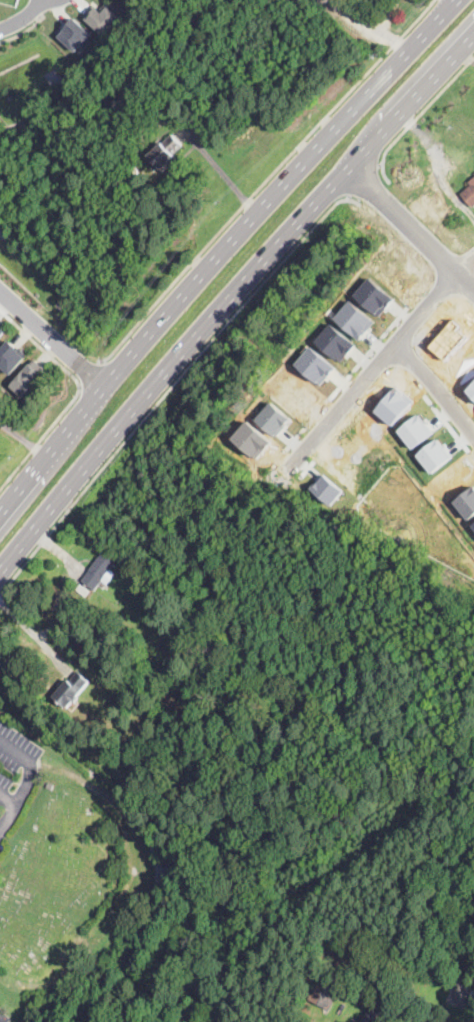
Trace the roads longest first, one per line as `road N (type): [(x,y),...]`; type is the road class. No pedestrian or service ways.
road 1 (primary): [(0,572),(193,338),(473,34)]
road 2 (primary): [(453,0),(192,281),(0,509)]
road 3 (residential): [(282,480),(456,275)]
road 4 (residential): [(349,165),(473,291)]
road 5 (residential): [(104,383),(0,290)]

